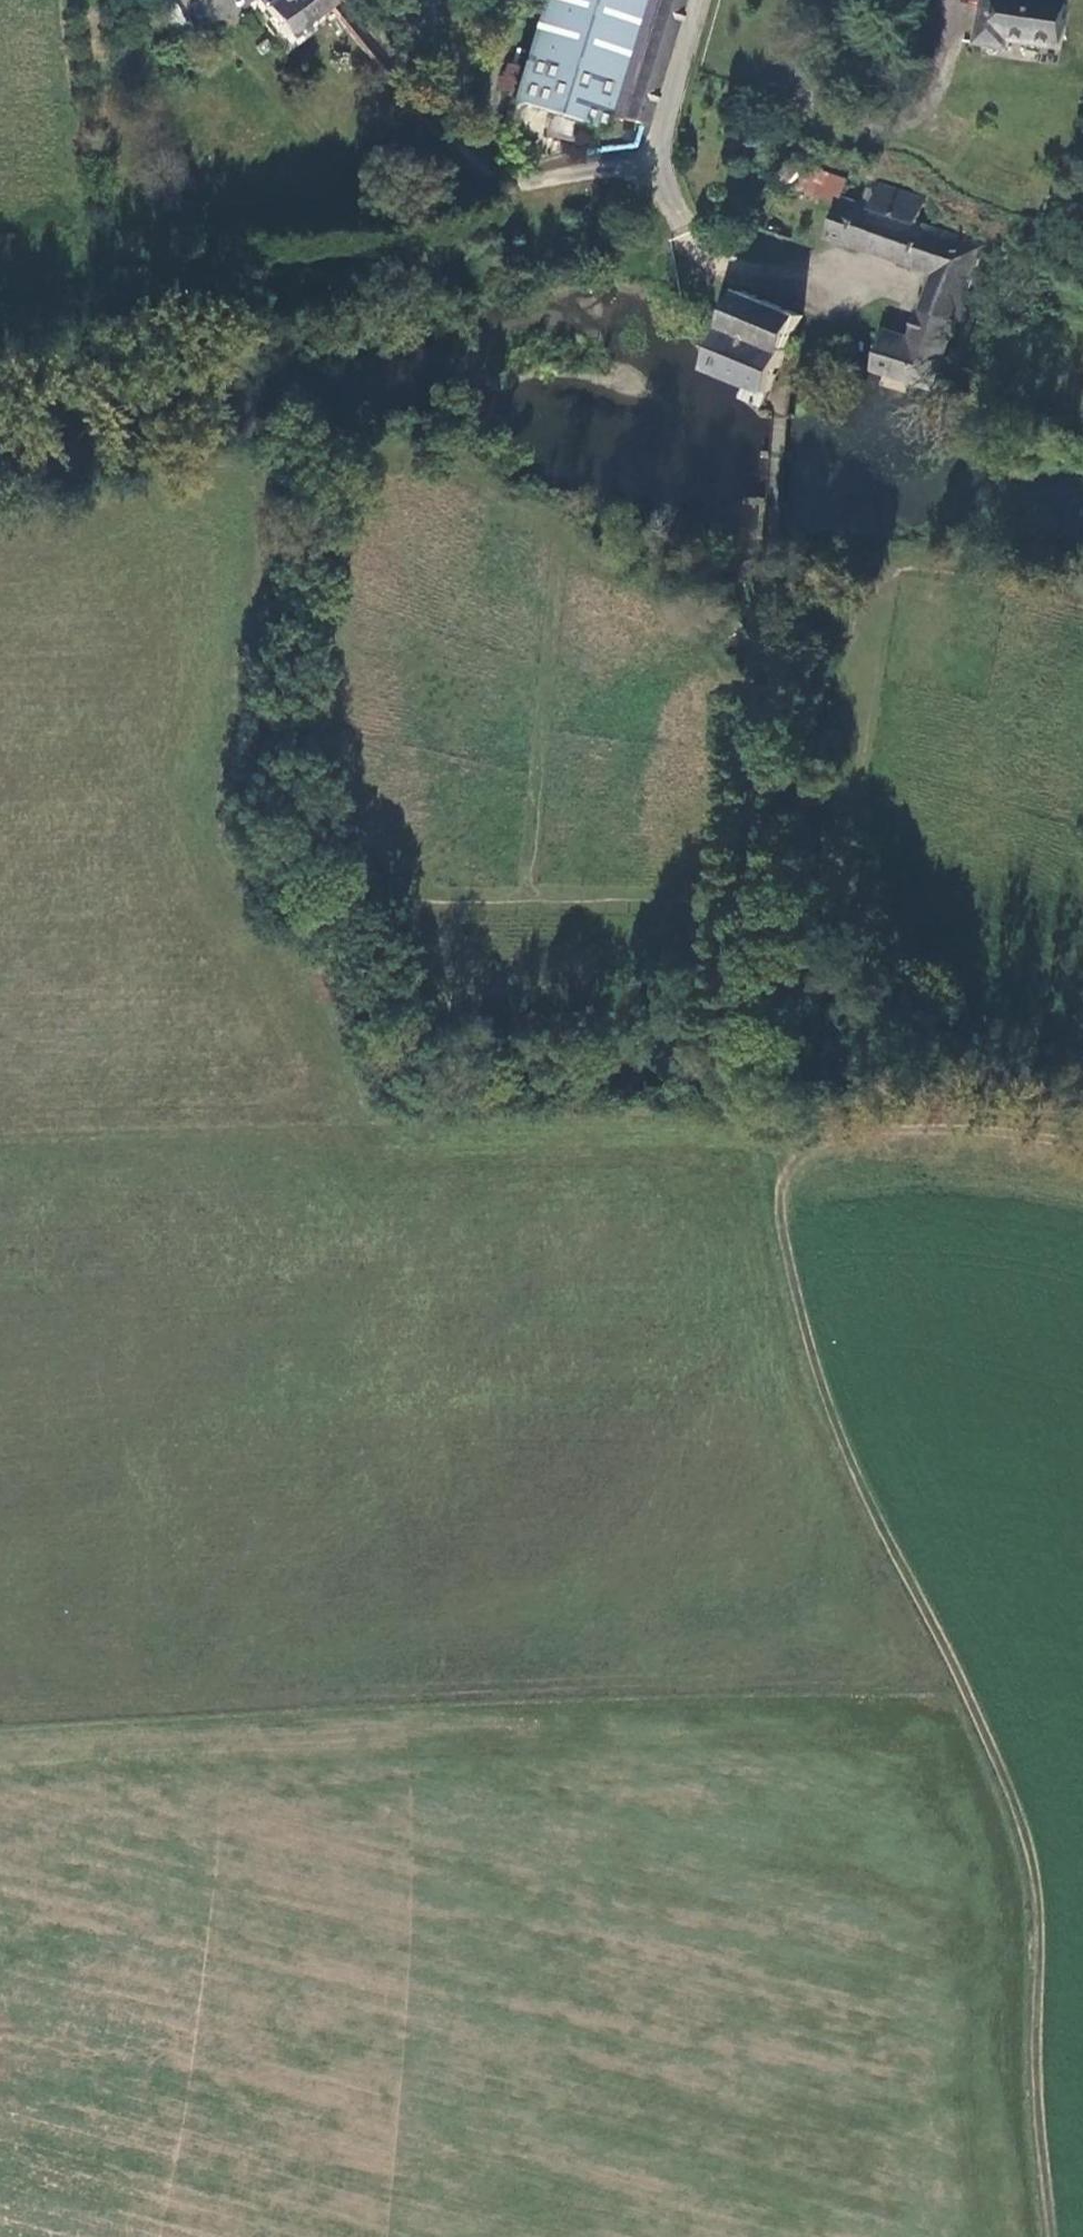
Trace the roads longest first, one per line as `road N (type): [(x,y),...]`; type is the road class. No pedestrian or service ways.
road 1 (track): [(1082,1113),(911,1095),(855,1096),(771,1115),(794,1270),(837,1409),(1002,1747),(1035,1891),(1033,2057),(1051,2236)]
road 2 (unclassified): [(697,0),(659,137),(661,182),(685,231)]

